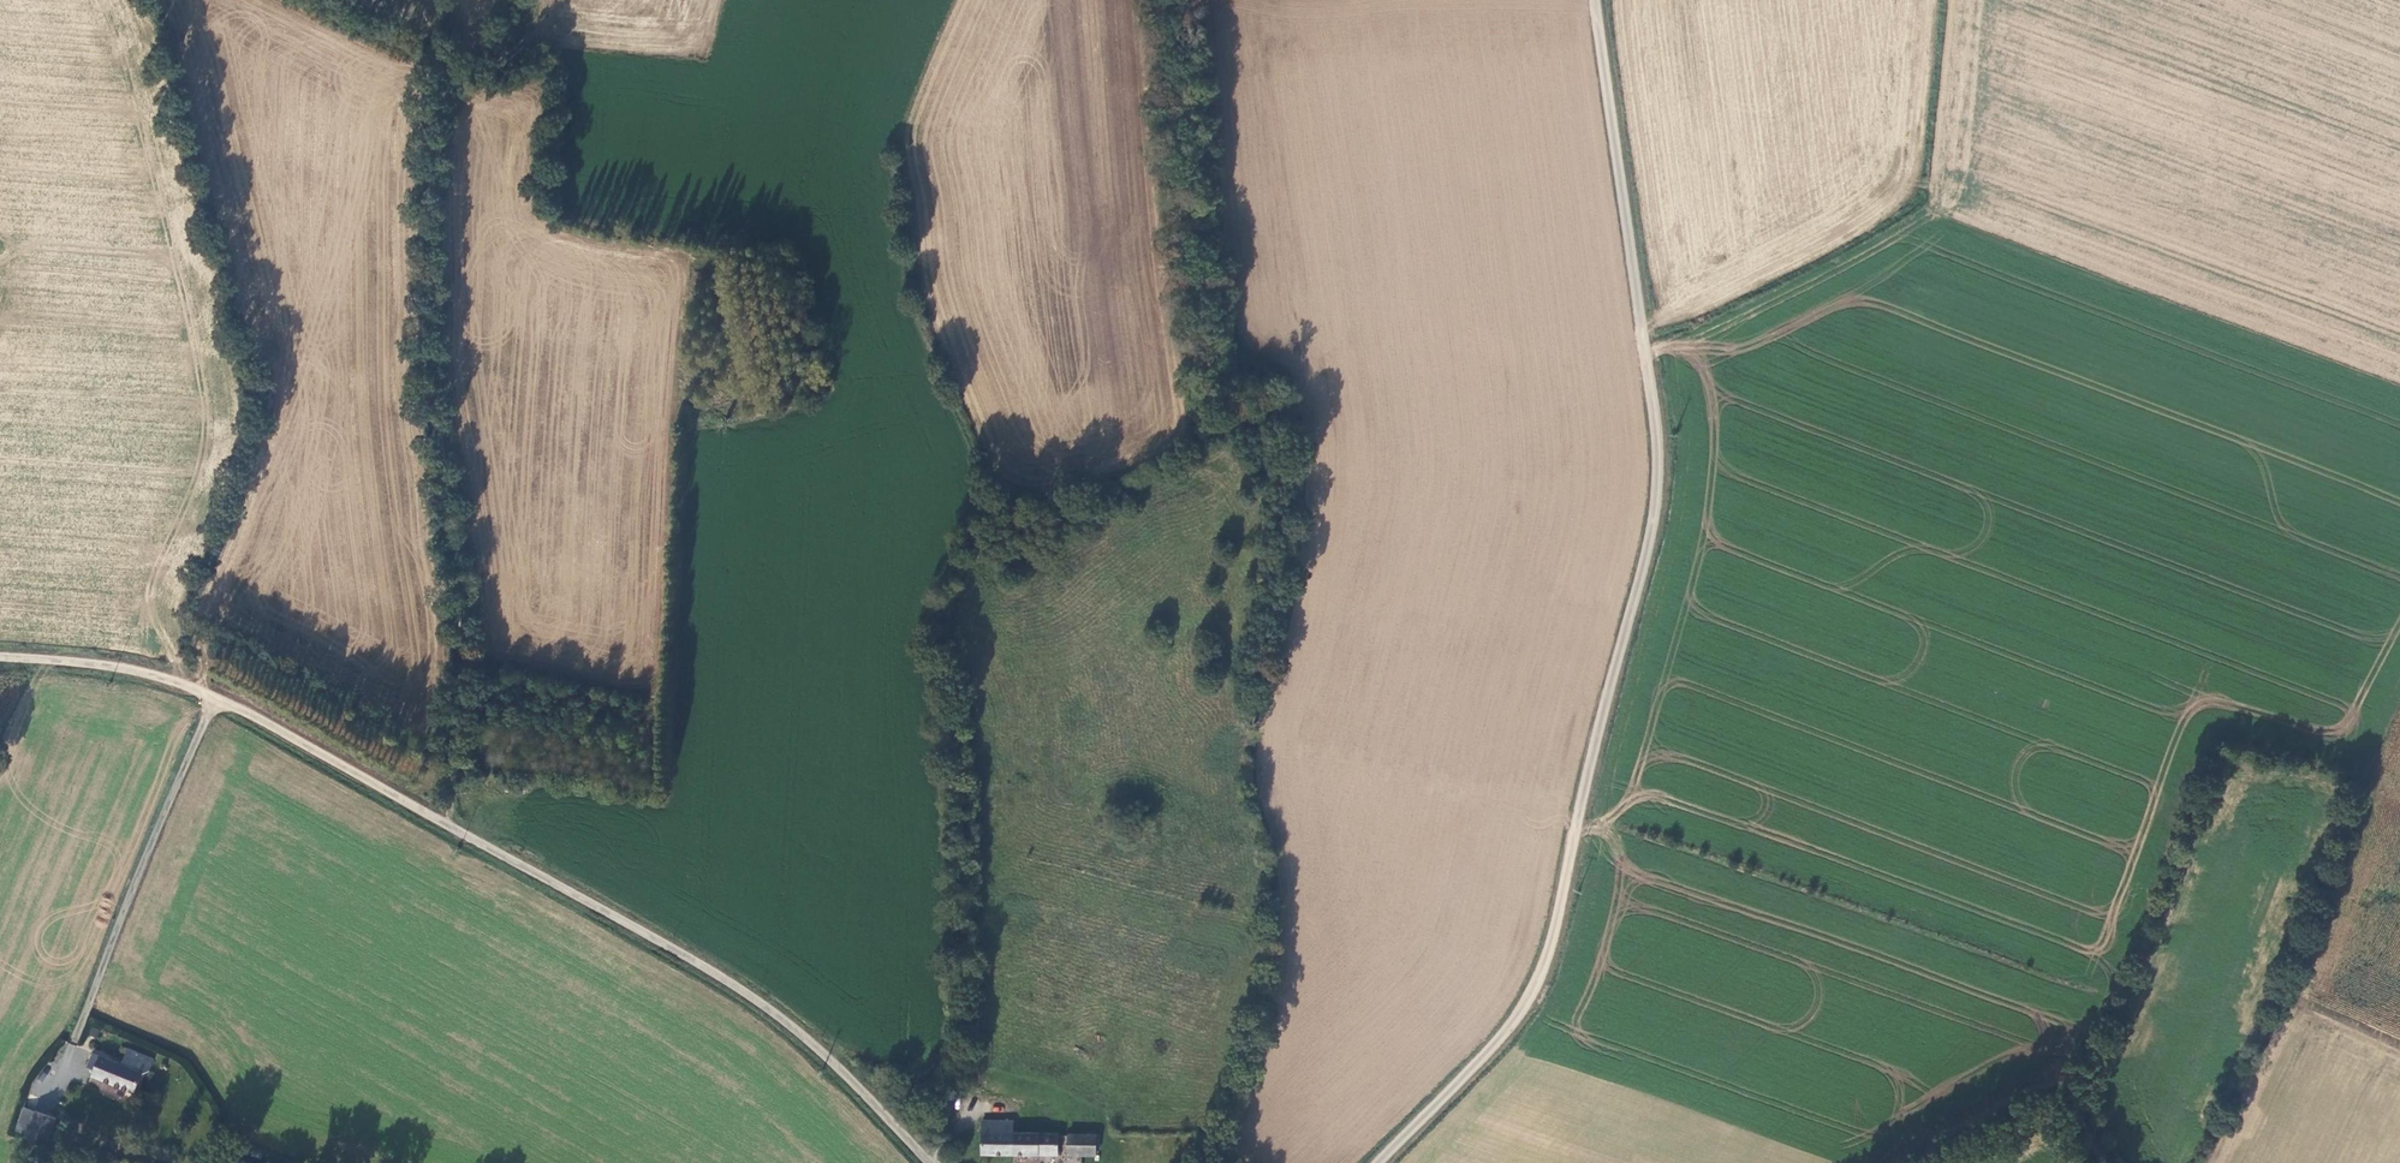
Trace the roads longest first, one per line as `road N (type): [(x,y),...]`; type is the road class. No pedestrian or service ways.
road 1 (unclassified): [(1595,0),(1656,435),(1652,526),(1541,971),(1495,1044),(1377,1162)]
road 2 (unclassified): [(0,657),(151,674),(247,712),(737,987),(832,1062),(931,1162)]

